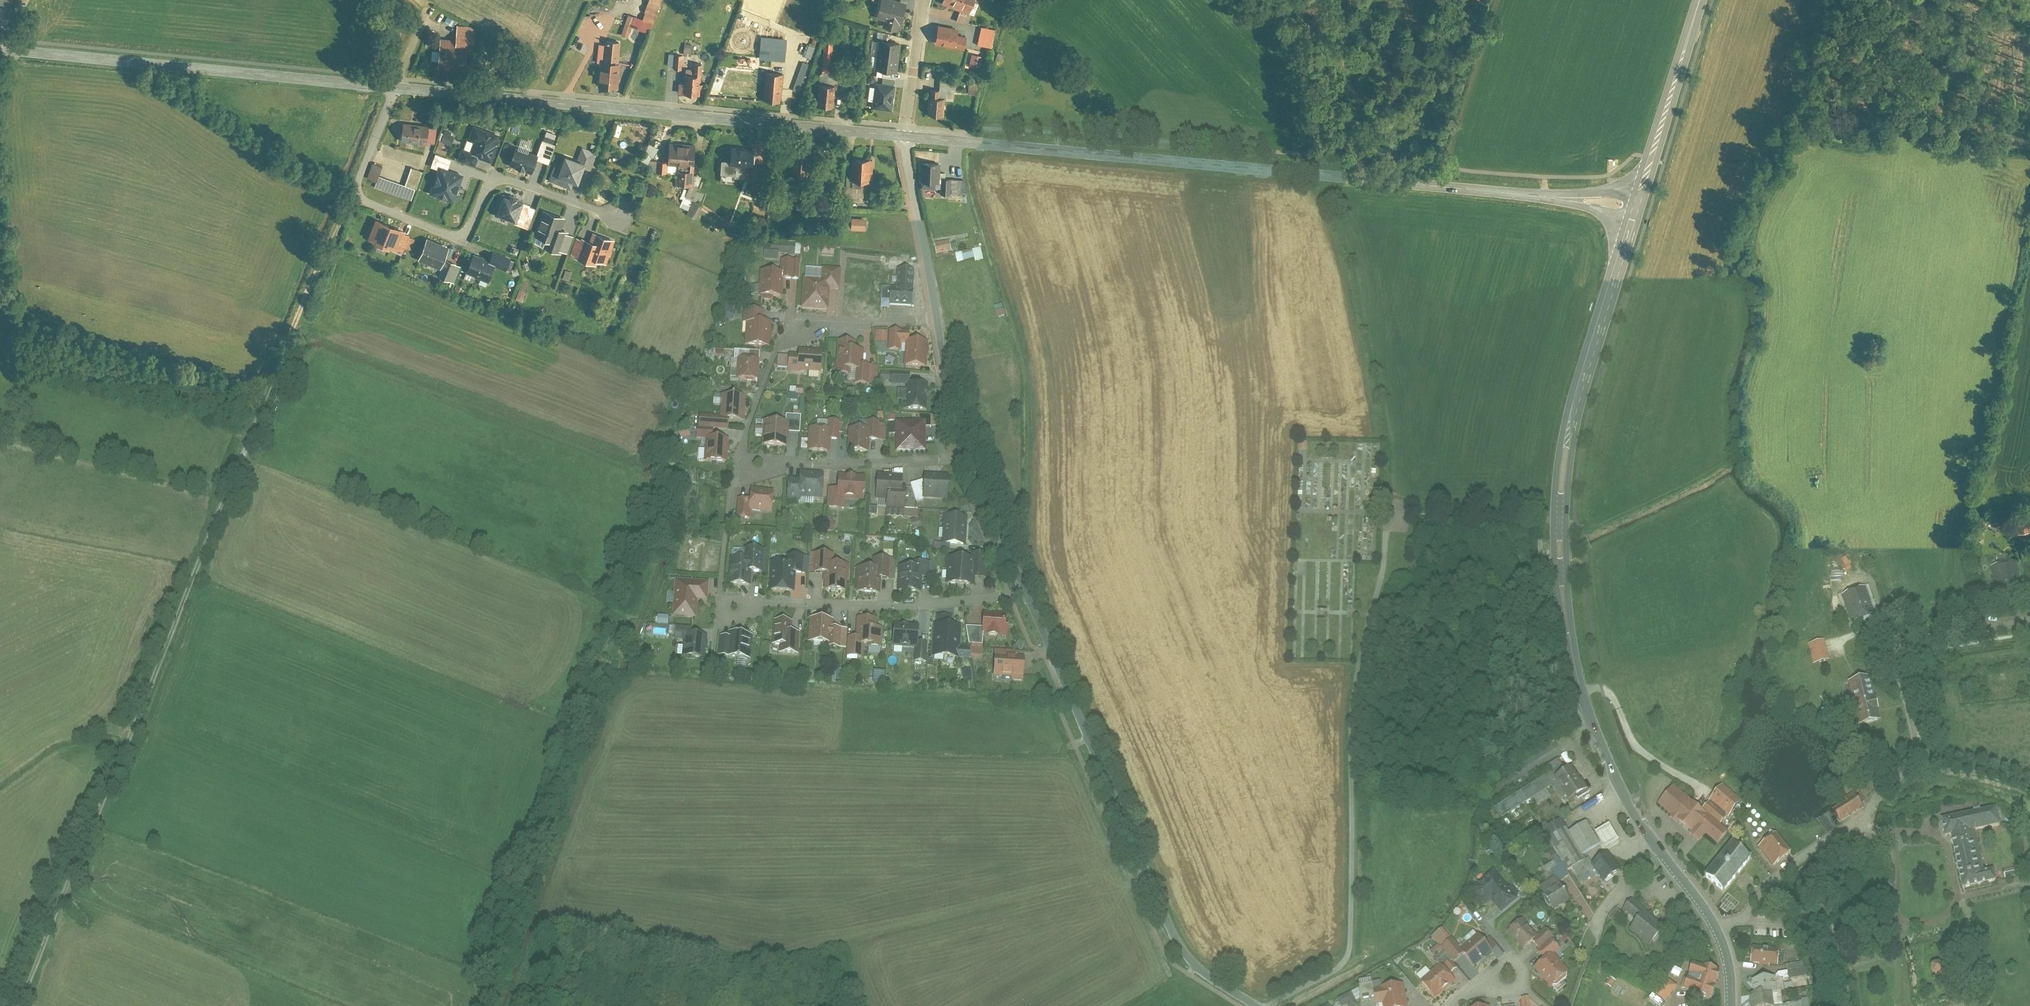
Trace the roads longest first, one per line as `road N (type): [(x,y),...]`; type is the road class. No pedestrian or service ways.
road 1 (track): [(355,182),(19,1005)]
road 2 (tertiary): [(1629,208),(1569,436),(1560,515),(1563,609),(1580,694),(1620,792),(1719,935)]
road 3 (tertiary): [(1629,208),(907,135)]
road 4 (tertiary): [(907,135),(395,88)]
road 5 (residential): [(1719,935),(1903,773),(1915,733),(1900,658),(2029,632)]
road 6 (residential): [(1027,593),(1172,938),(1195,969),(1257,1005)]
road 7 (residential): [(395,88),(355,182),(361,198),(449,236),(464,234),(489,182),(500,176),(618,215)]
road 8 (tertiary): [(395,88),(1,49)]
road 9 (residential): [(1027,593),(883,606),(735,605)]
road 10 (tertiary): [(1629,208),(1698,0)]
road 11 (residential): [(965,459),(754,462)]
road 12 (residential): [(907,135),(938,315)]
road 13 (residential): [(965,459),(1027,593)]
road 14 (residential): [(938,315),(965,459)]
road 15 (residential): [(923,0),(907,135)]
road 16 (residential): [(938,315),(810,325)]

